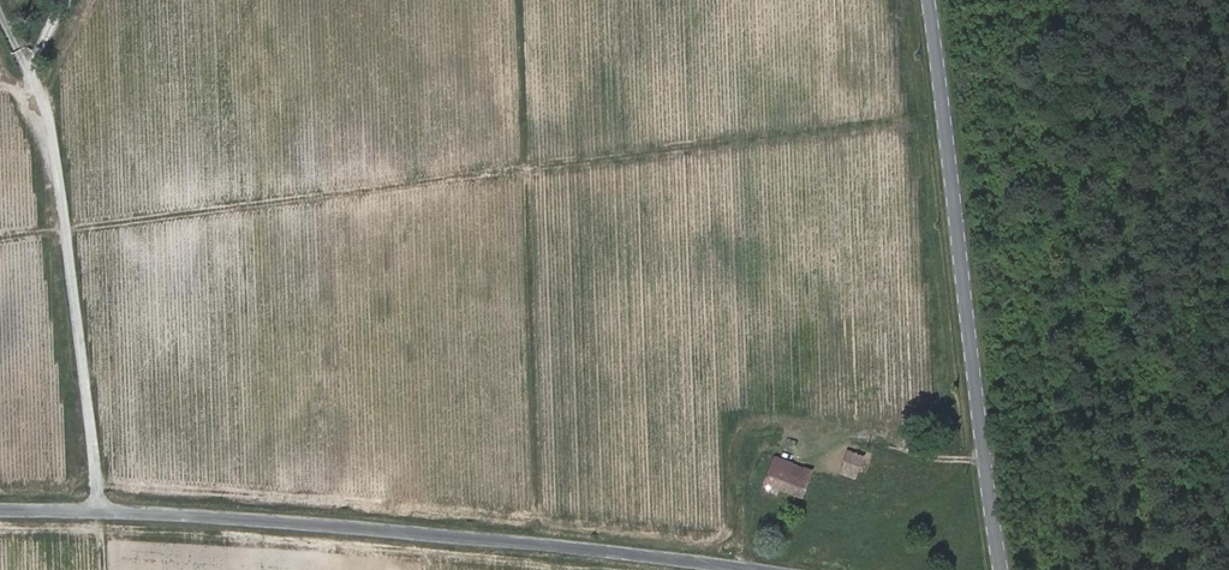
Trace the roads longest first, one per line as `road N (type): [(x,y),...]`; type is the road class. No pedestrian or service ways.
road 1 (unclassified): [(0,510),(354,526),(753,569)]
road 2 (tertiary): [(926,0),(998,569)]

